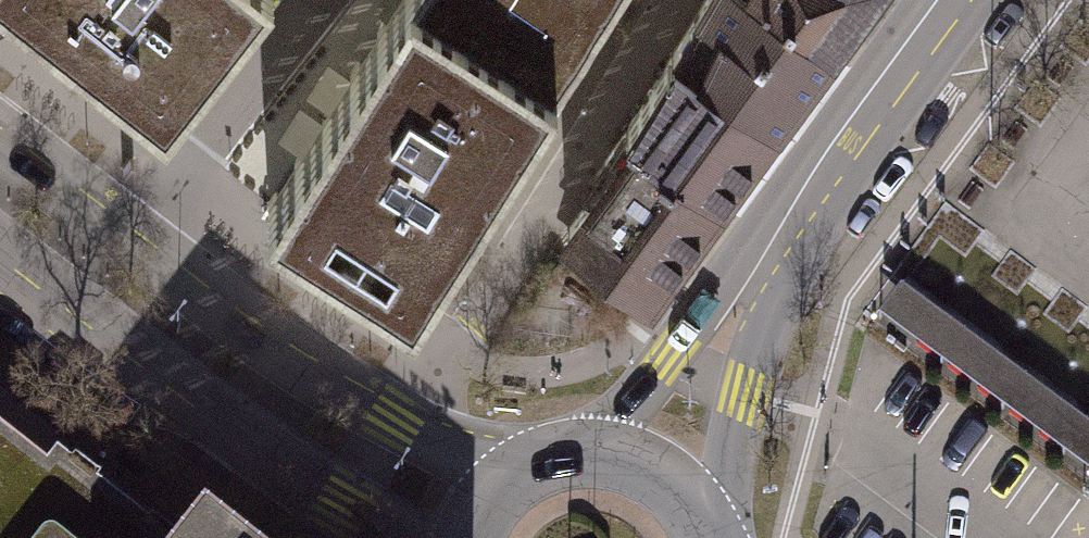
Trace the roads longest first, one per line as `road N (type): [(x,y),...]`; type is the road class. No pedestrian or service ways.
road 1 (secondary): [(970,0),(734,326),(656,469)]
road 2 (residential): [(383,427),(469,326),(677,0)]
road 3 (secondary): [(0,238),(396,537)]
road 4 (secondary): [(383,427),(120,245),(0,148)]
road 5 (secondary): [(656,469),(595,455),(546,463),(502,488)]
road 6 (secondary): [(502,488),(383,427)]

